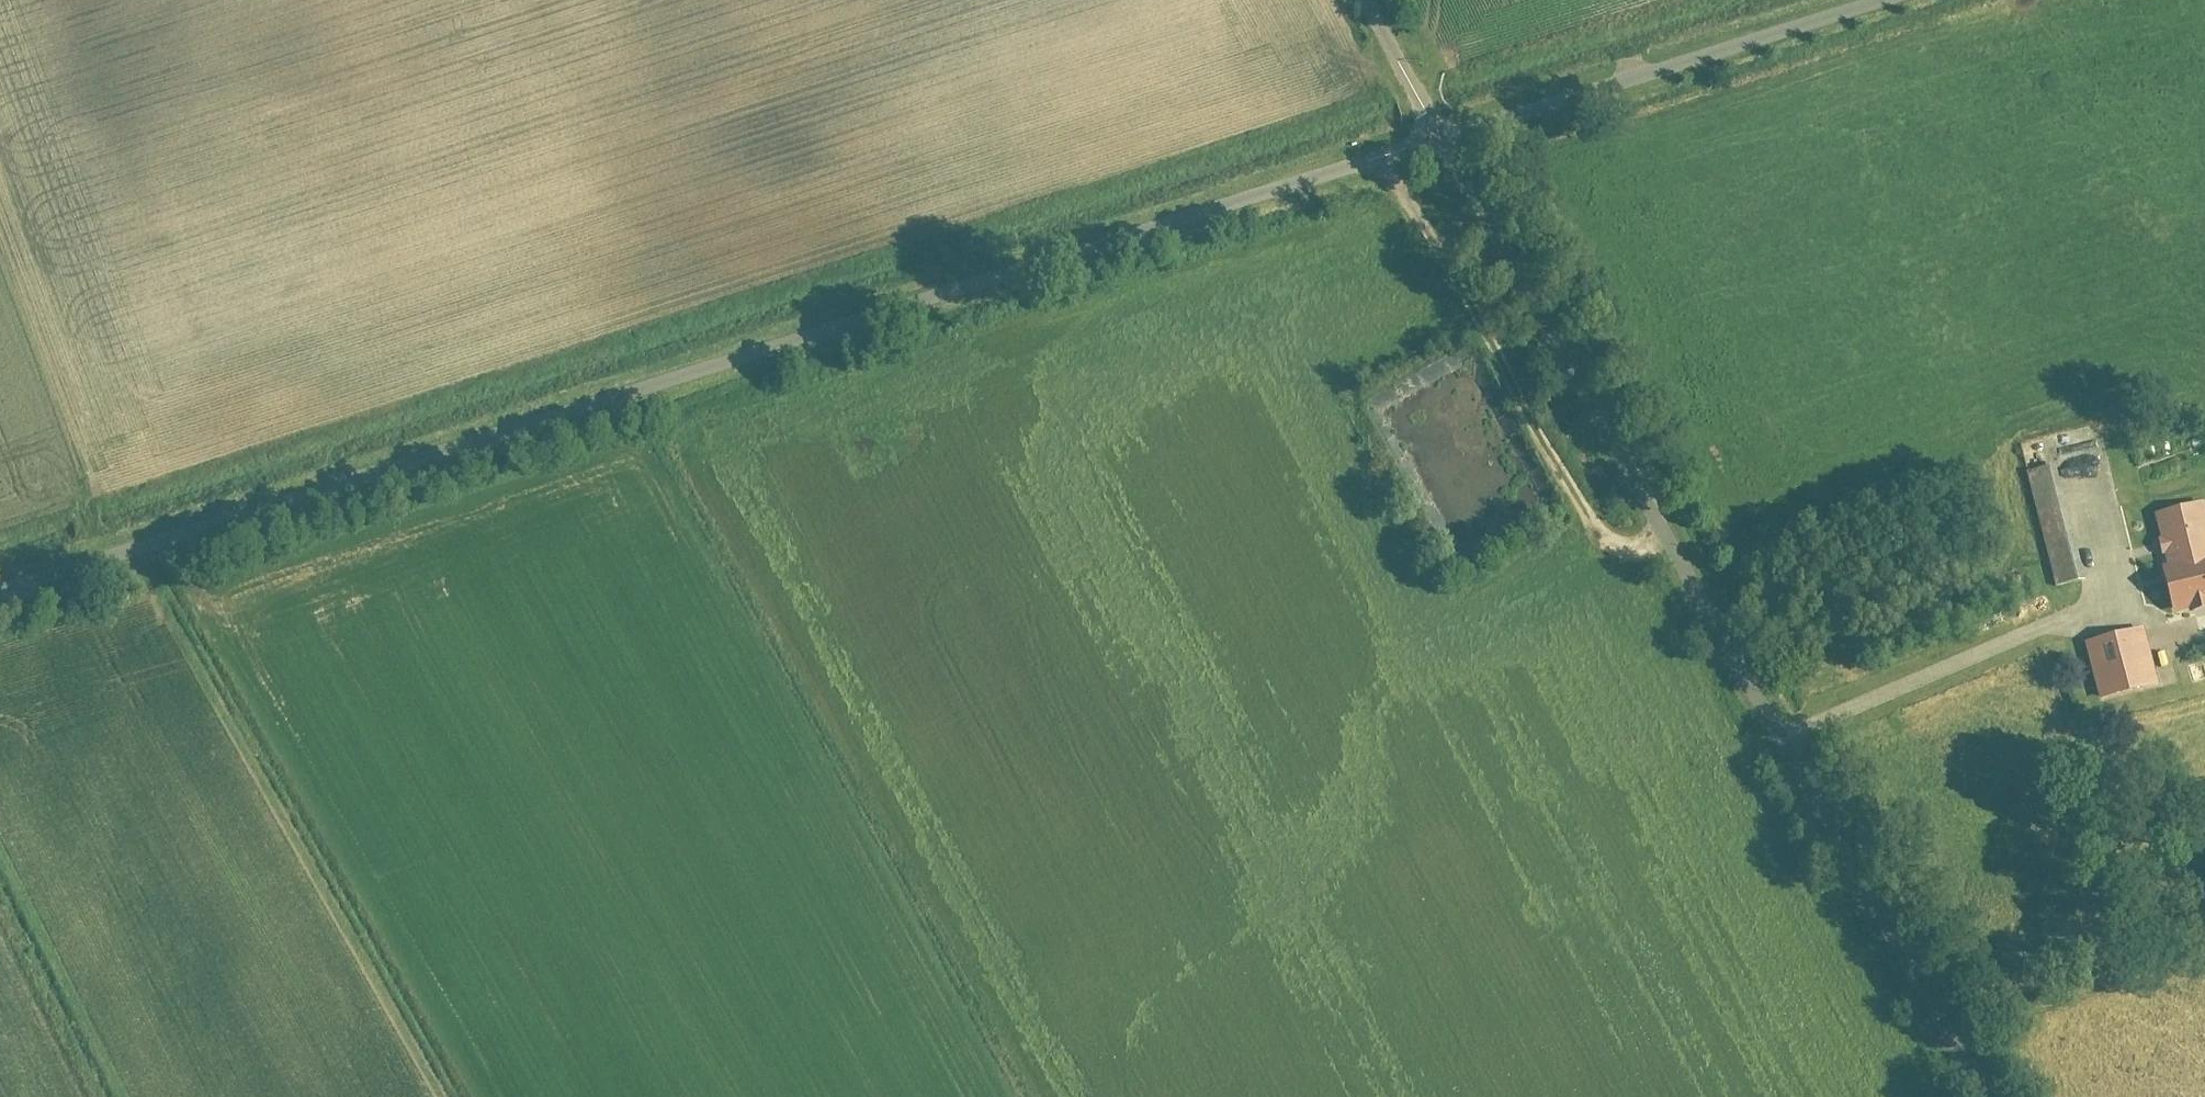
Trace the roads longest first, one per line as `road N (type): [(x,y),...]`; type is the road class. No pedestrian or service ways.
road 1 (unclassified): [(1439,145),(0,592)]
road 2 (residential): [(1979,1096),(1439,145)]
road 3 (unclassified): [(1896,0),(1439,145)]
road 4 (residential): [(1357,0),(1439,145)]

